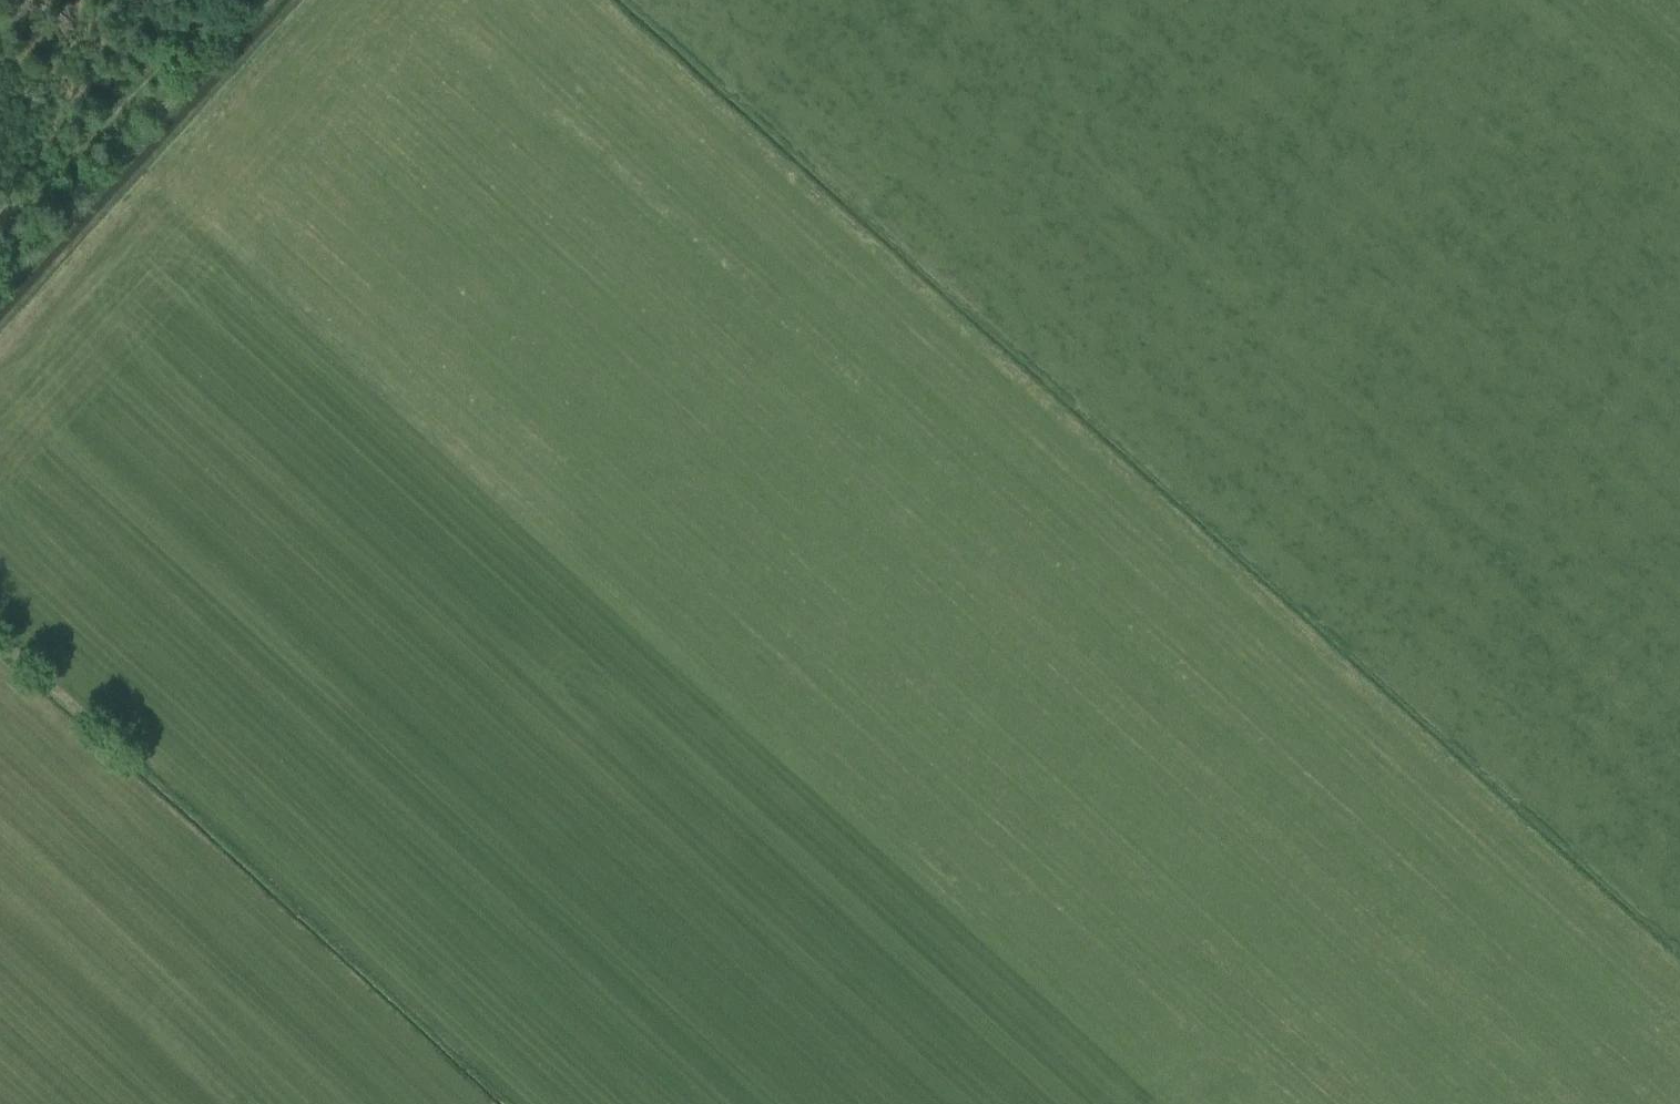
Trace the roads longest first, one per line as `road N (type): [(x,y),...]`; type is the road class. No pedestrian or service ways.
road 1 (track): [(0,246),(224,0)]

